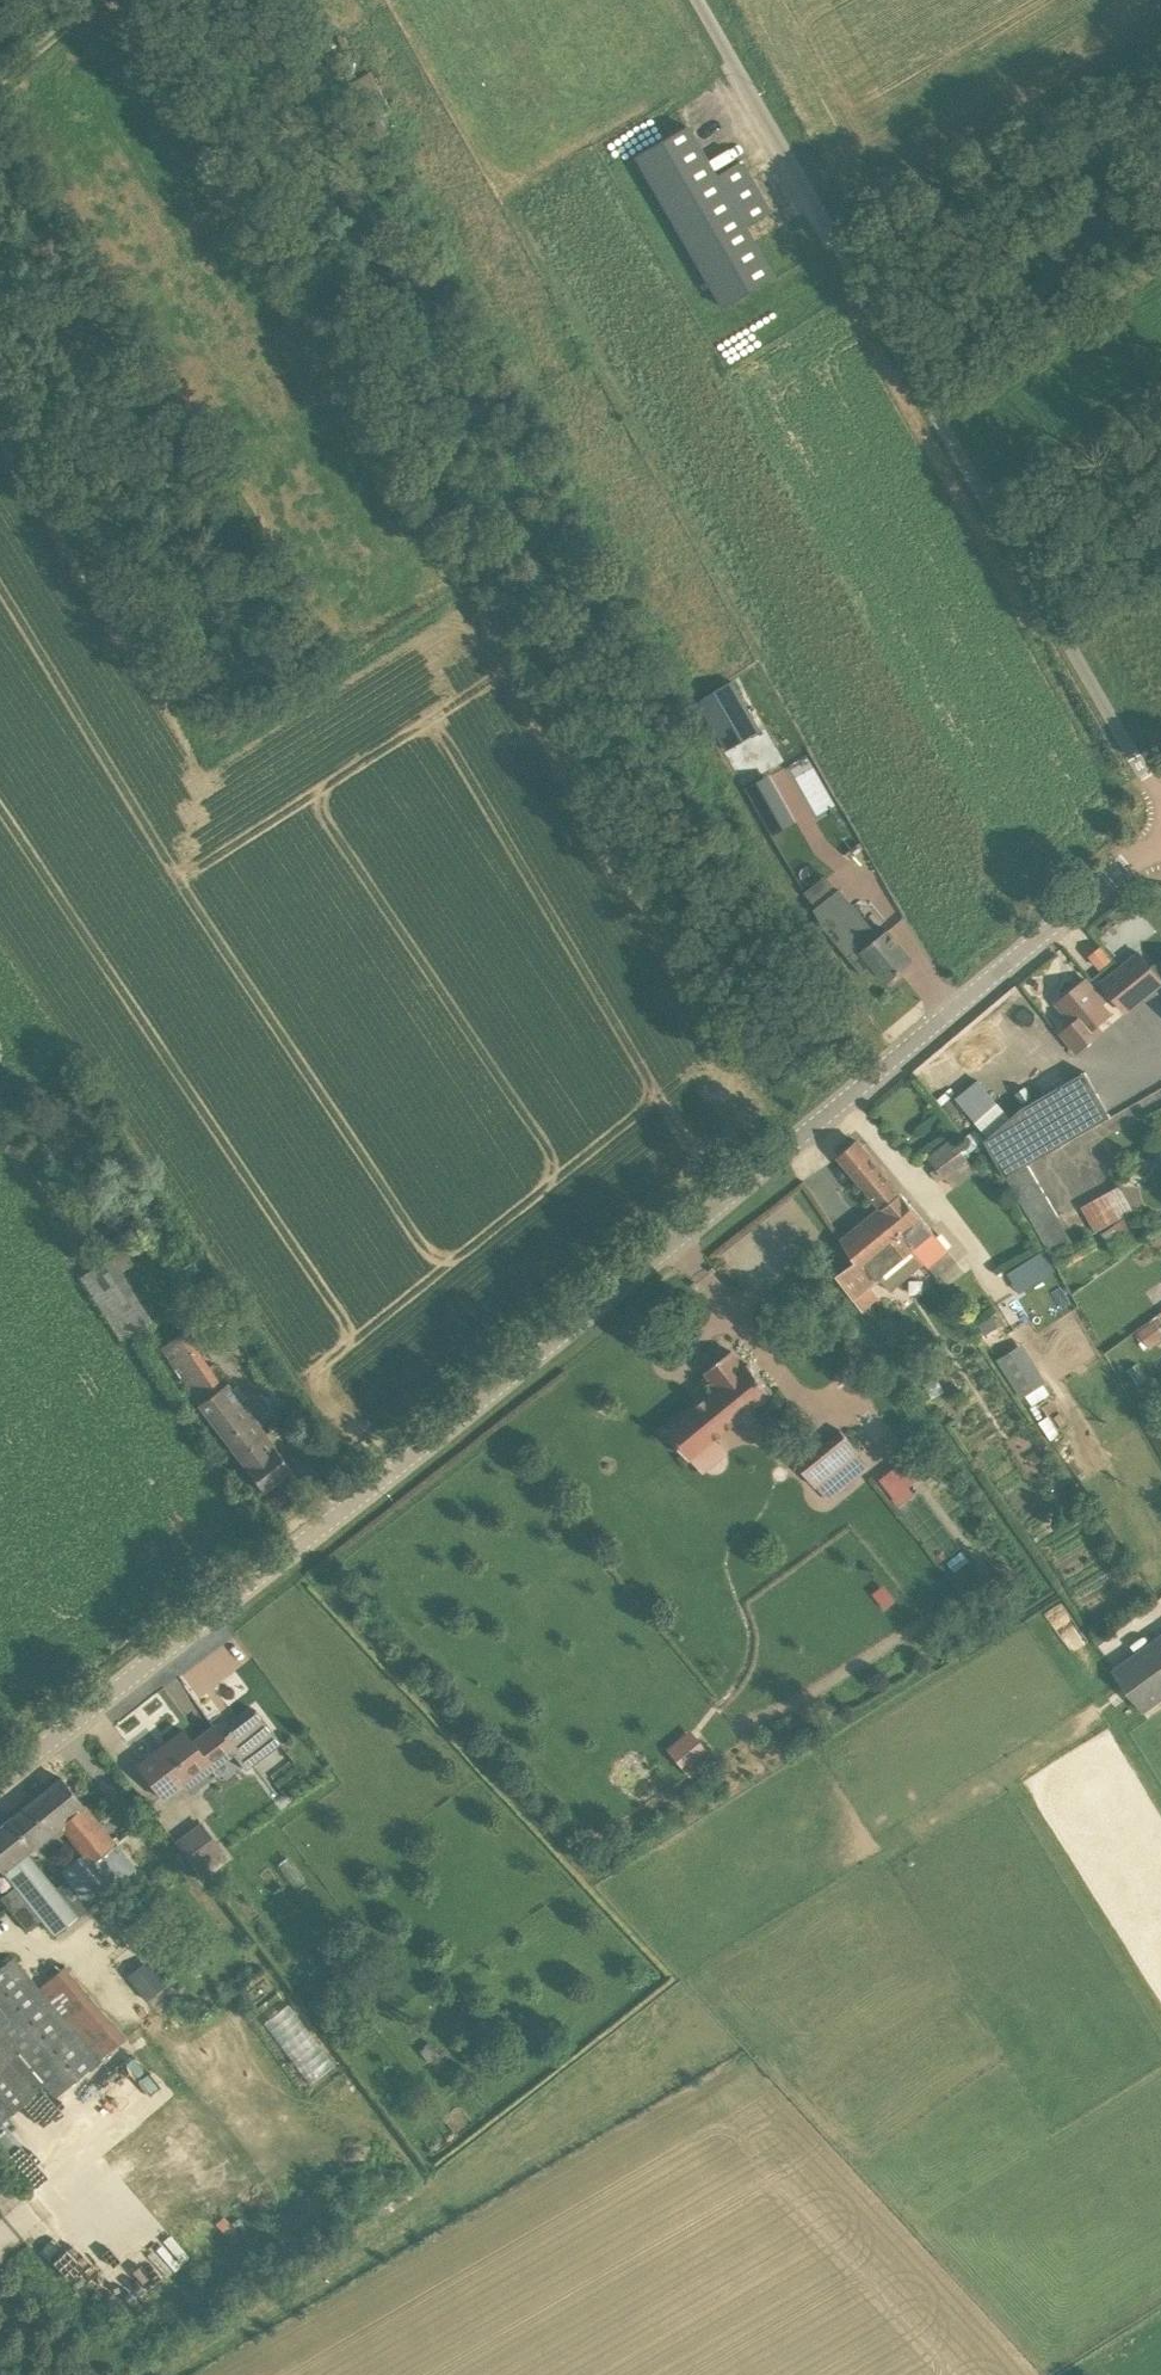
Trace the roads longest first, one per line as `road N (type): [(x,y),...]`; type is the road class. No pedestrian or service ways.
road 1 (unclassified): [(0,1780),(694,1226),(1128,863),(1160,845)]
road 2 (unclassified): [(1160,793),(697,0)]
road 3 (unclassified): [(0,77),(92,0)]

